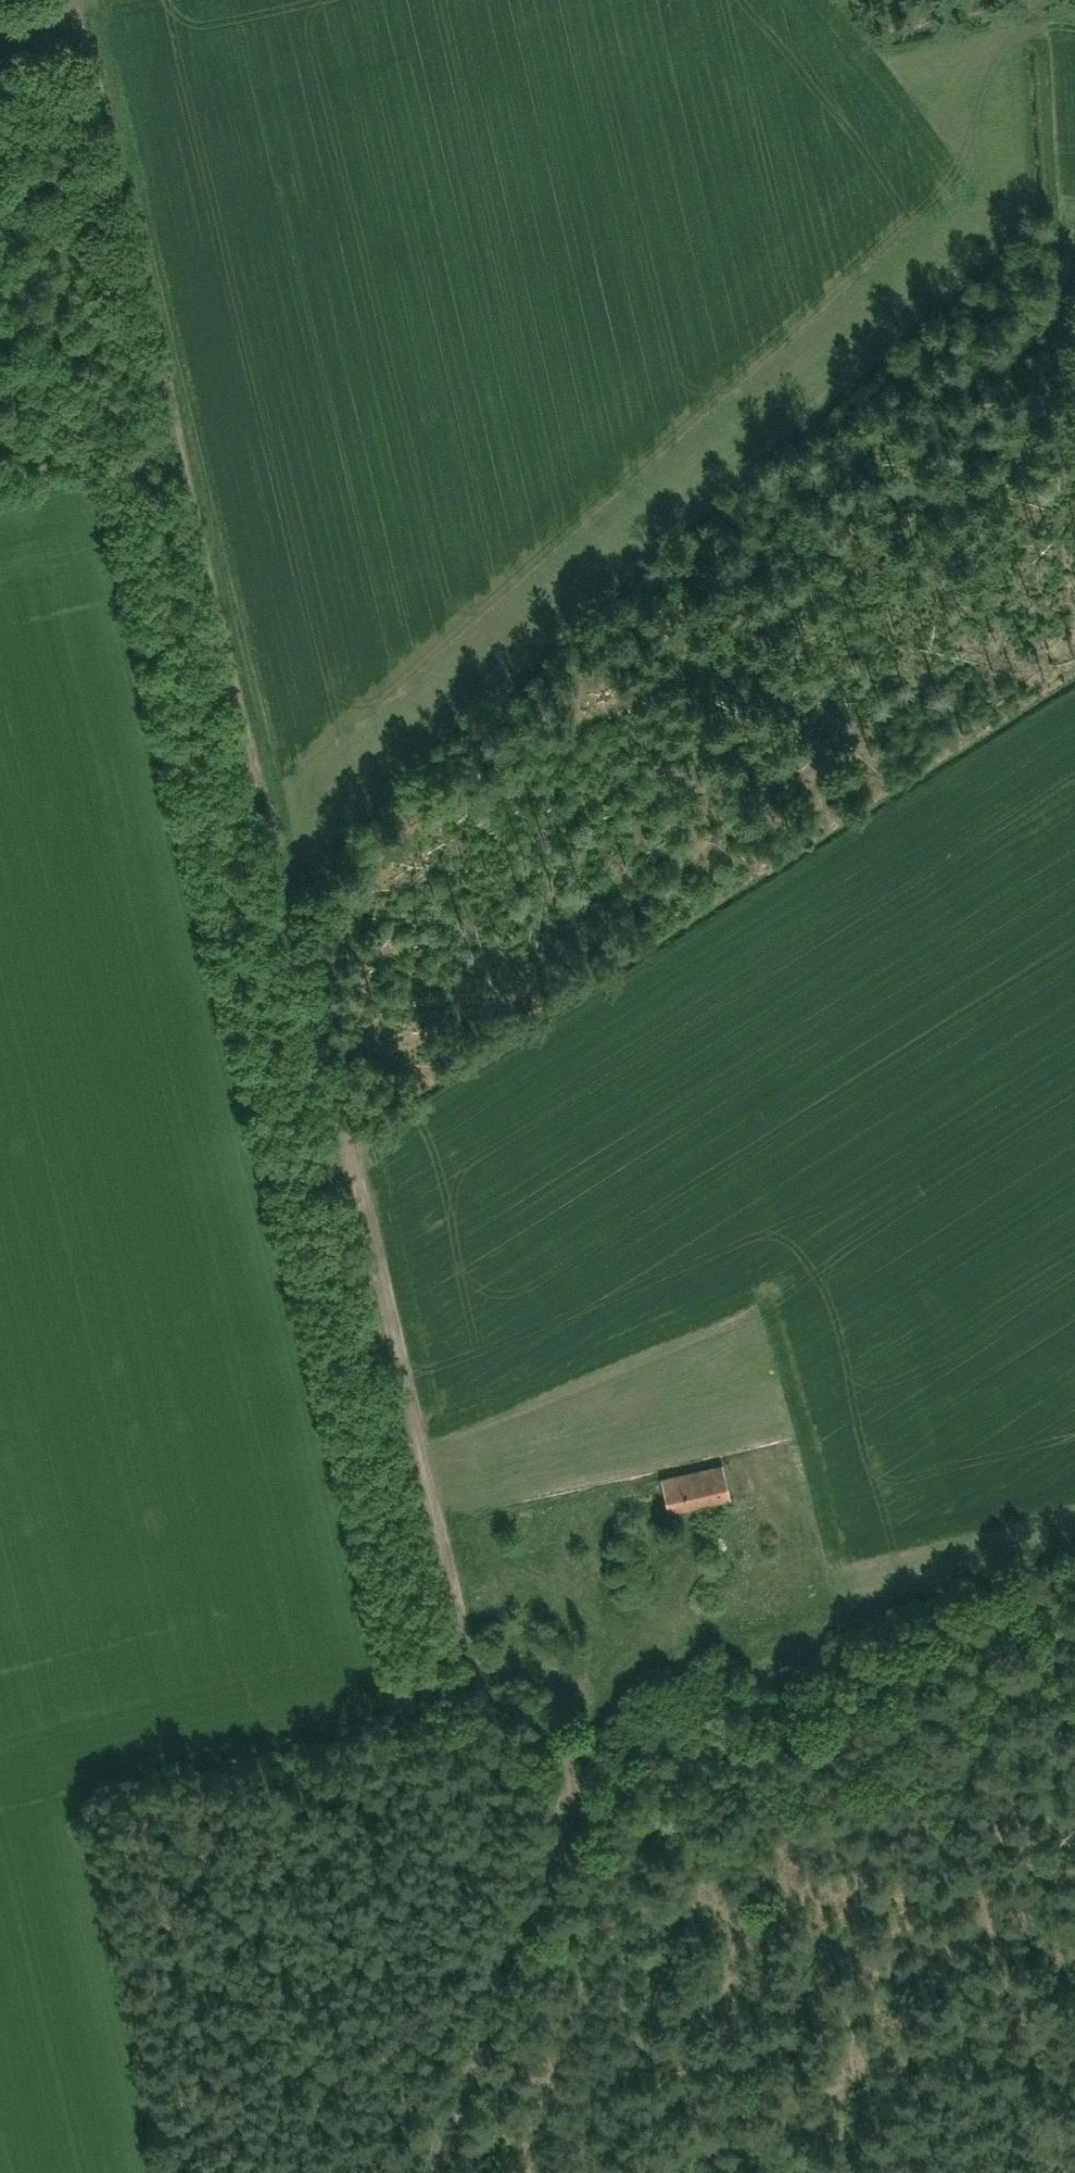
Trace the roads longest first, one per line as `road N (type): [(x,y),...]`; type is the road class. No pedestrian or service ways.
road 1 (track): [(74,0),(289,887),(461,1662),(504,1715),(601,1719)]
road 2 (track): [(1057,239),(1044,337),(1021,415),(988,452),(289,887)]
road 3 (track): [(668,1642),(621,1677),(601,1719),(432,2172)]
road 4 (track): [(575,1777),(609,1794),(1074,1653)]
road 5 (track): [(1074,244),(1057,239),(1034,0)]

